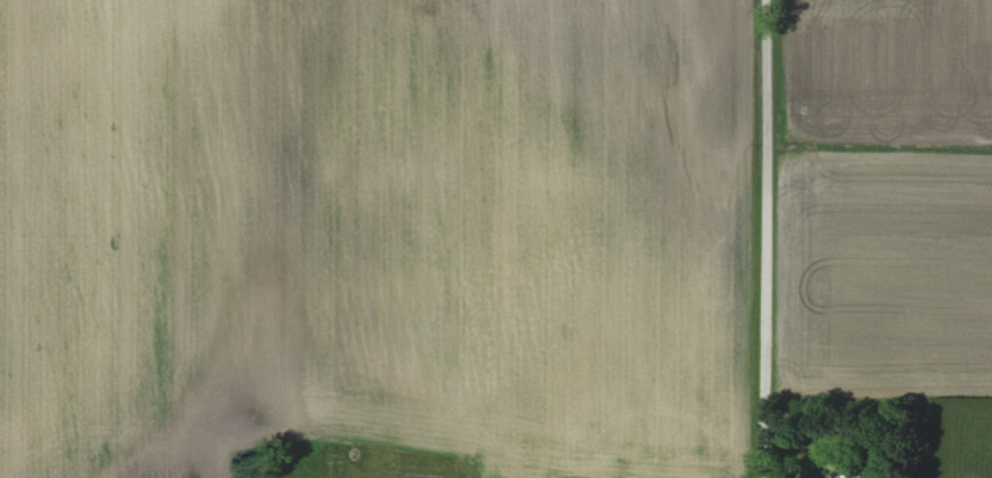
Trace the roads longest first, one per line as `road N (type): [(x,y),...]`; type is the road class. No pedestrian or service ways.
road 1 (residential): [(762,477),(766,0)]

